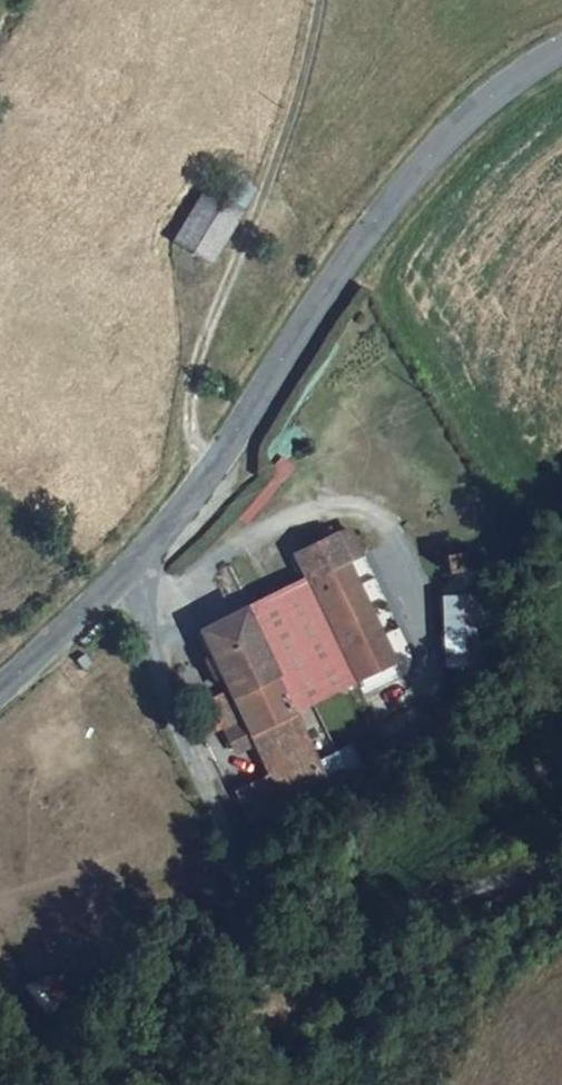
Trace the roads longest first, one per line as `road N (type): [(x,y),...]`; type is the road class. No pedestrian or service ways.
road 1 (residential): [(116,591),(274,979),(365,947),(480,883),(561,878)]
road 2 (tertiary): [(116,591),(248,426),(399,190),(495,95),(561,56)]
road 3 (track): [(213,470),(194,436),(194,369),(303,75),(320,0)]
road 4 (tertiary): [(0,697),(116,591)]

